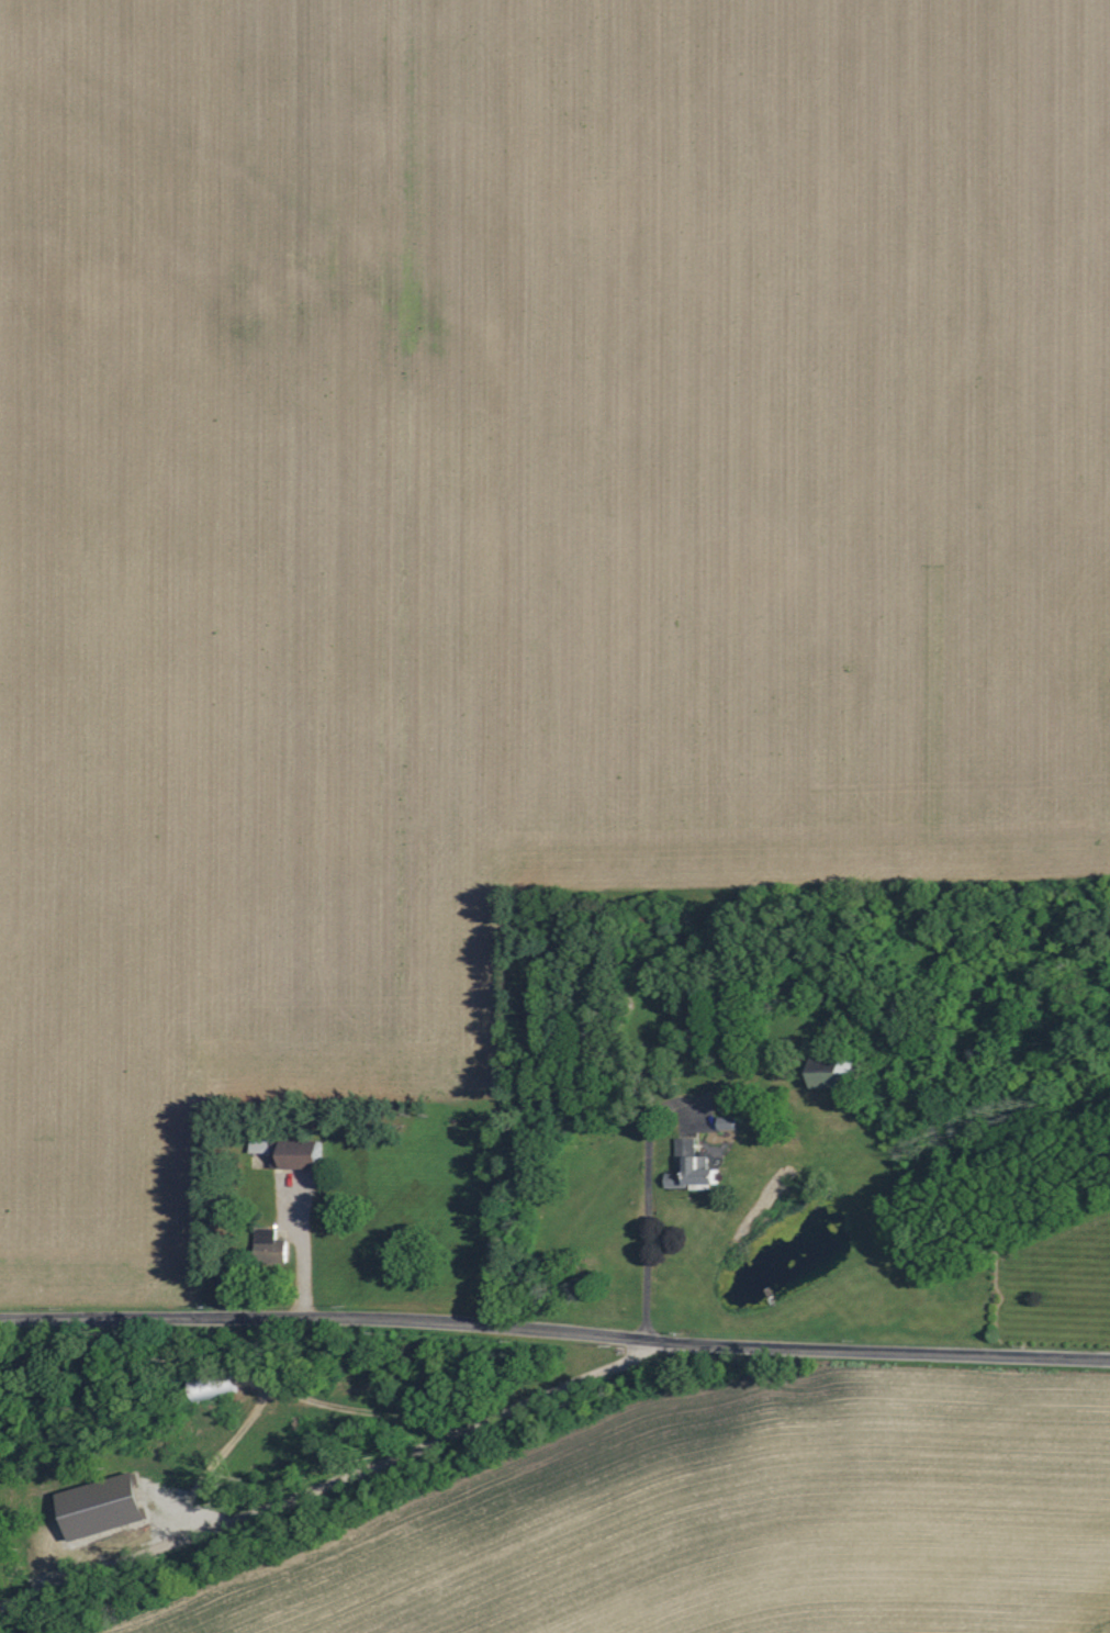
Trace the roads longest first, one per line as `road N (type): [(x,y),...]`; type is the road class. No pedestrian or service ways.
road 1 (residential): [(1109,1355),(682,1339),(479,1318),(0,1315)]

